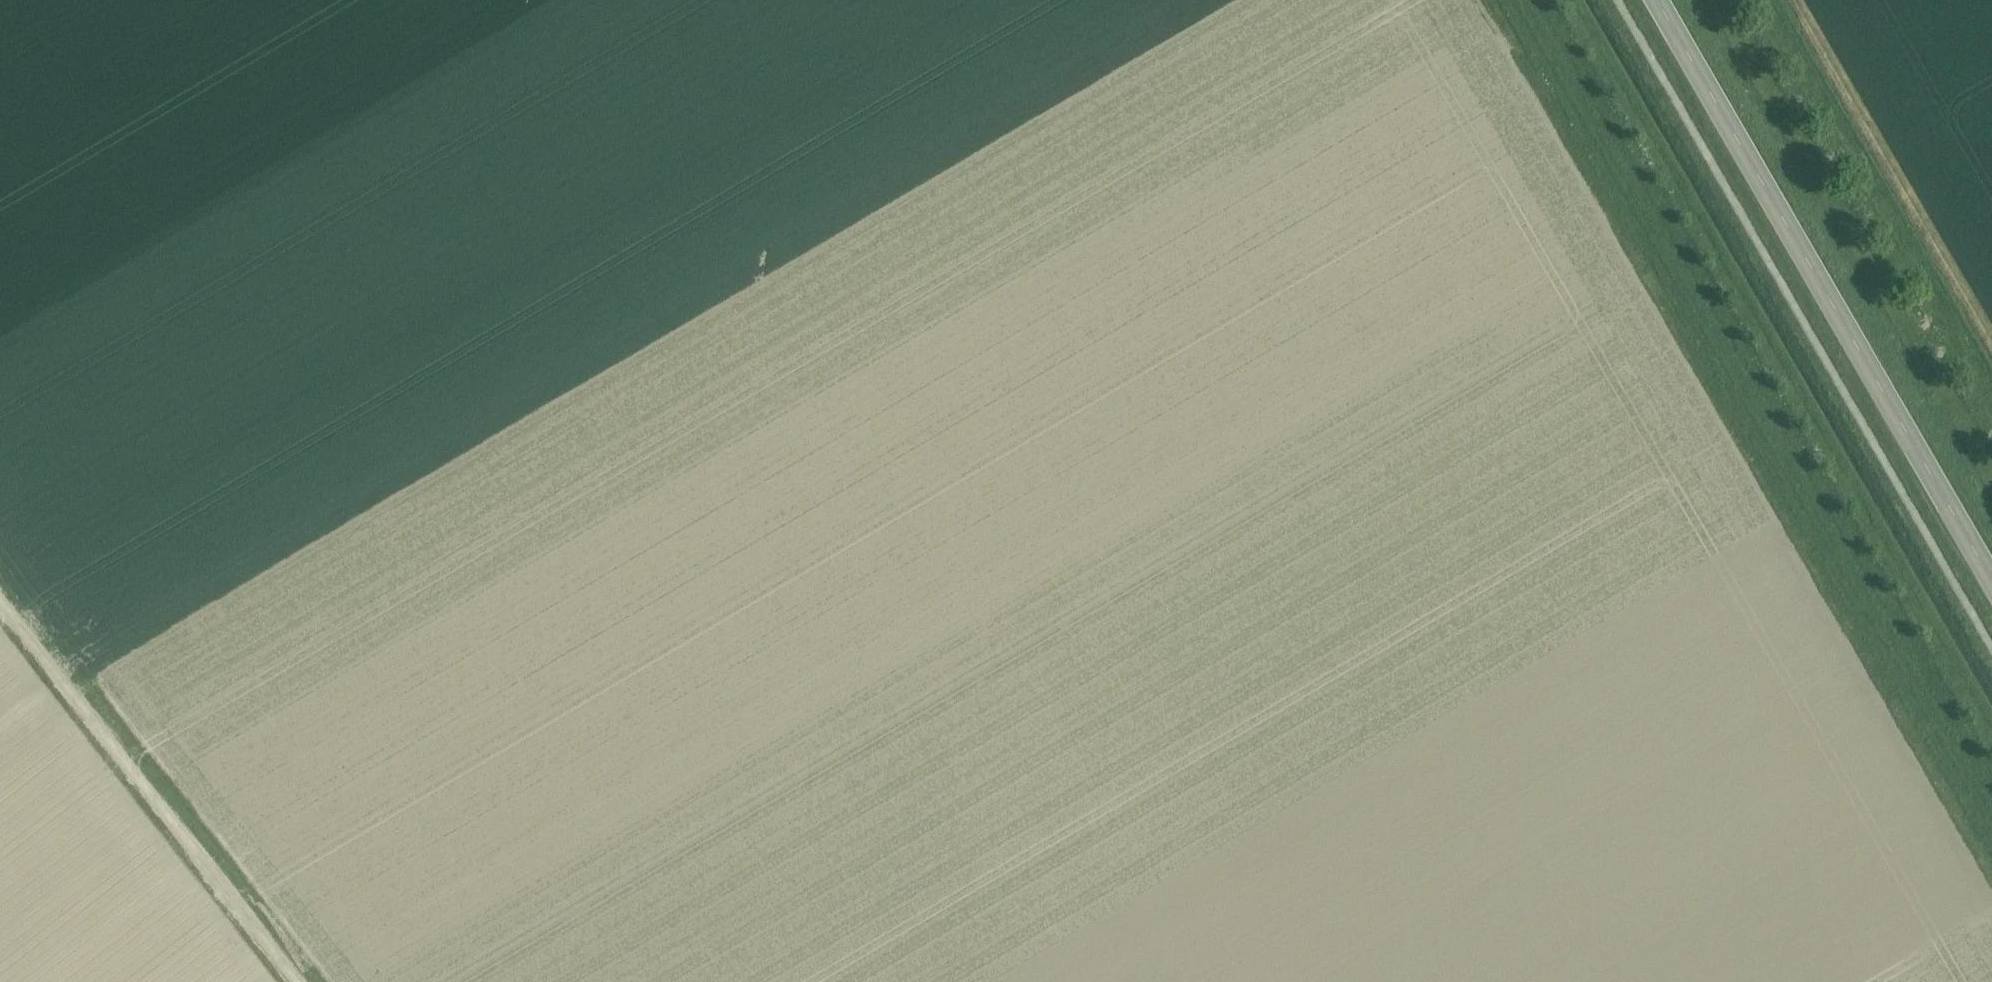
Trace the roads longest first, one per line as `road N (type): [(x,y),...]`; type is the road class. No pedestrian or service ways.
road 1 (tertiary): [(1655,0),(1991,584)]

